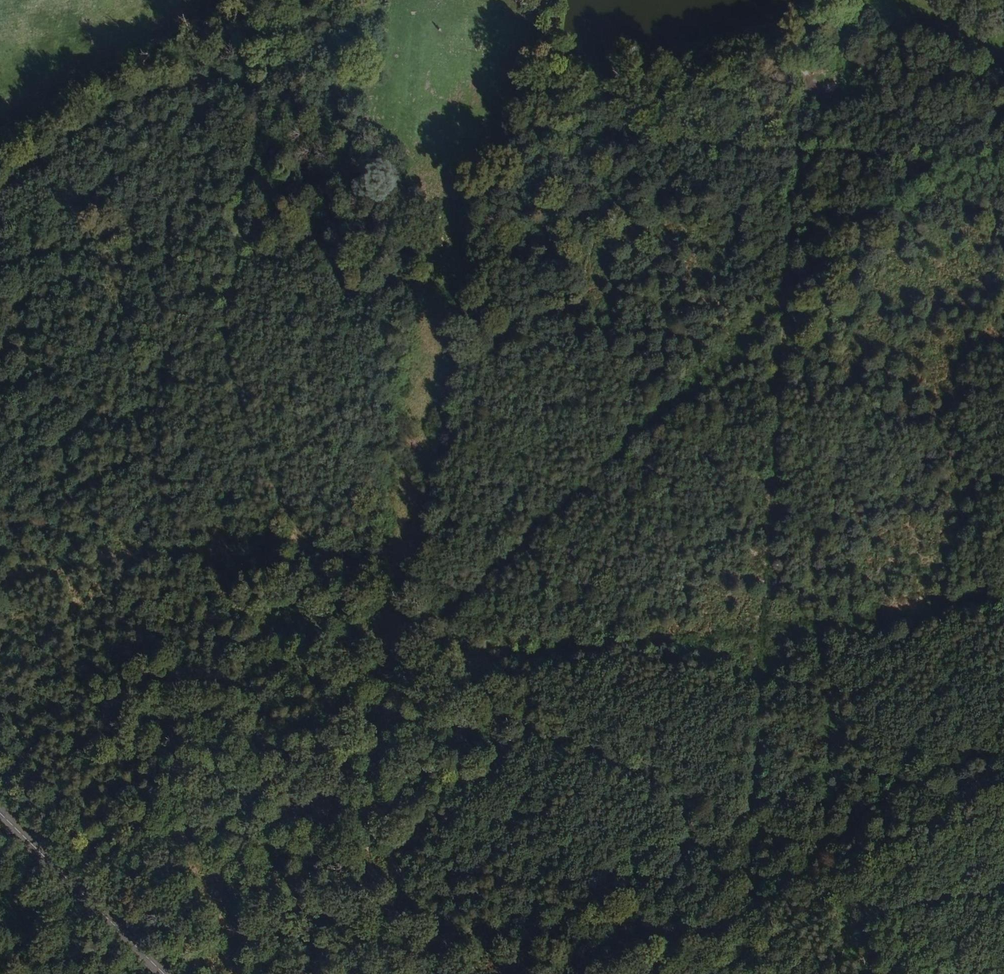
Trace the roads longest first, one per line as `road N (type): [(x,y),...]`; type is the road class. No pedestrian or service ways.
road 1 (track): [(710,973),(1003,813)]
road 2 (secondary): [(0,813),(165,973)]

